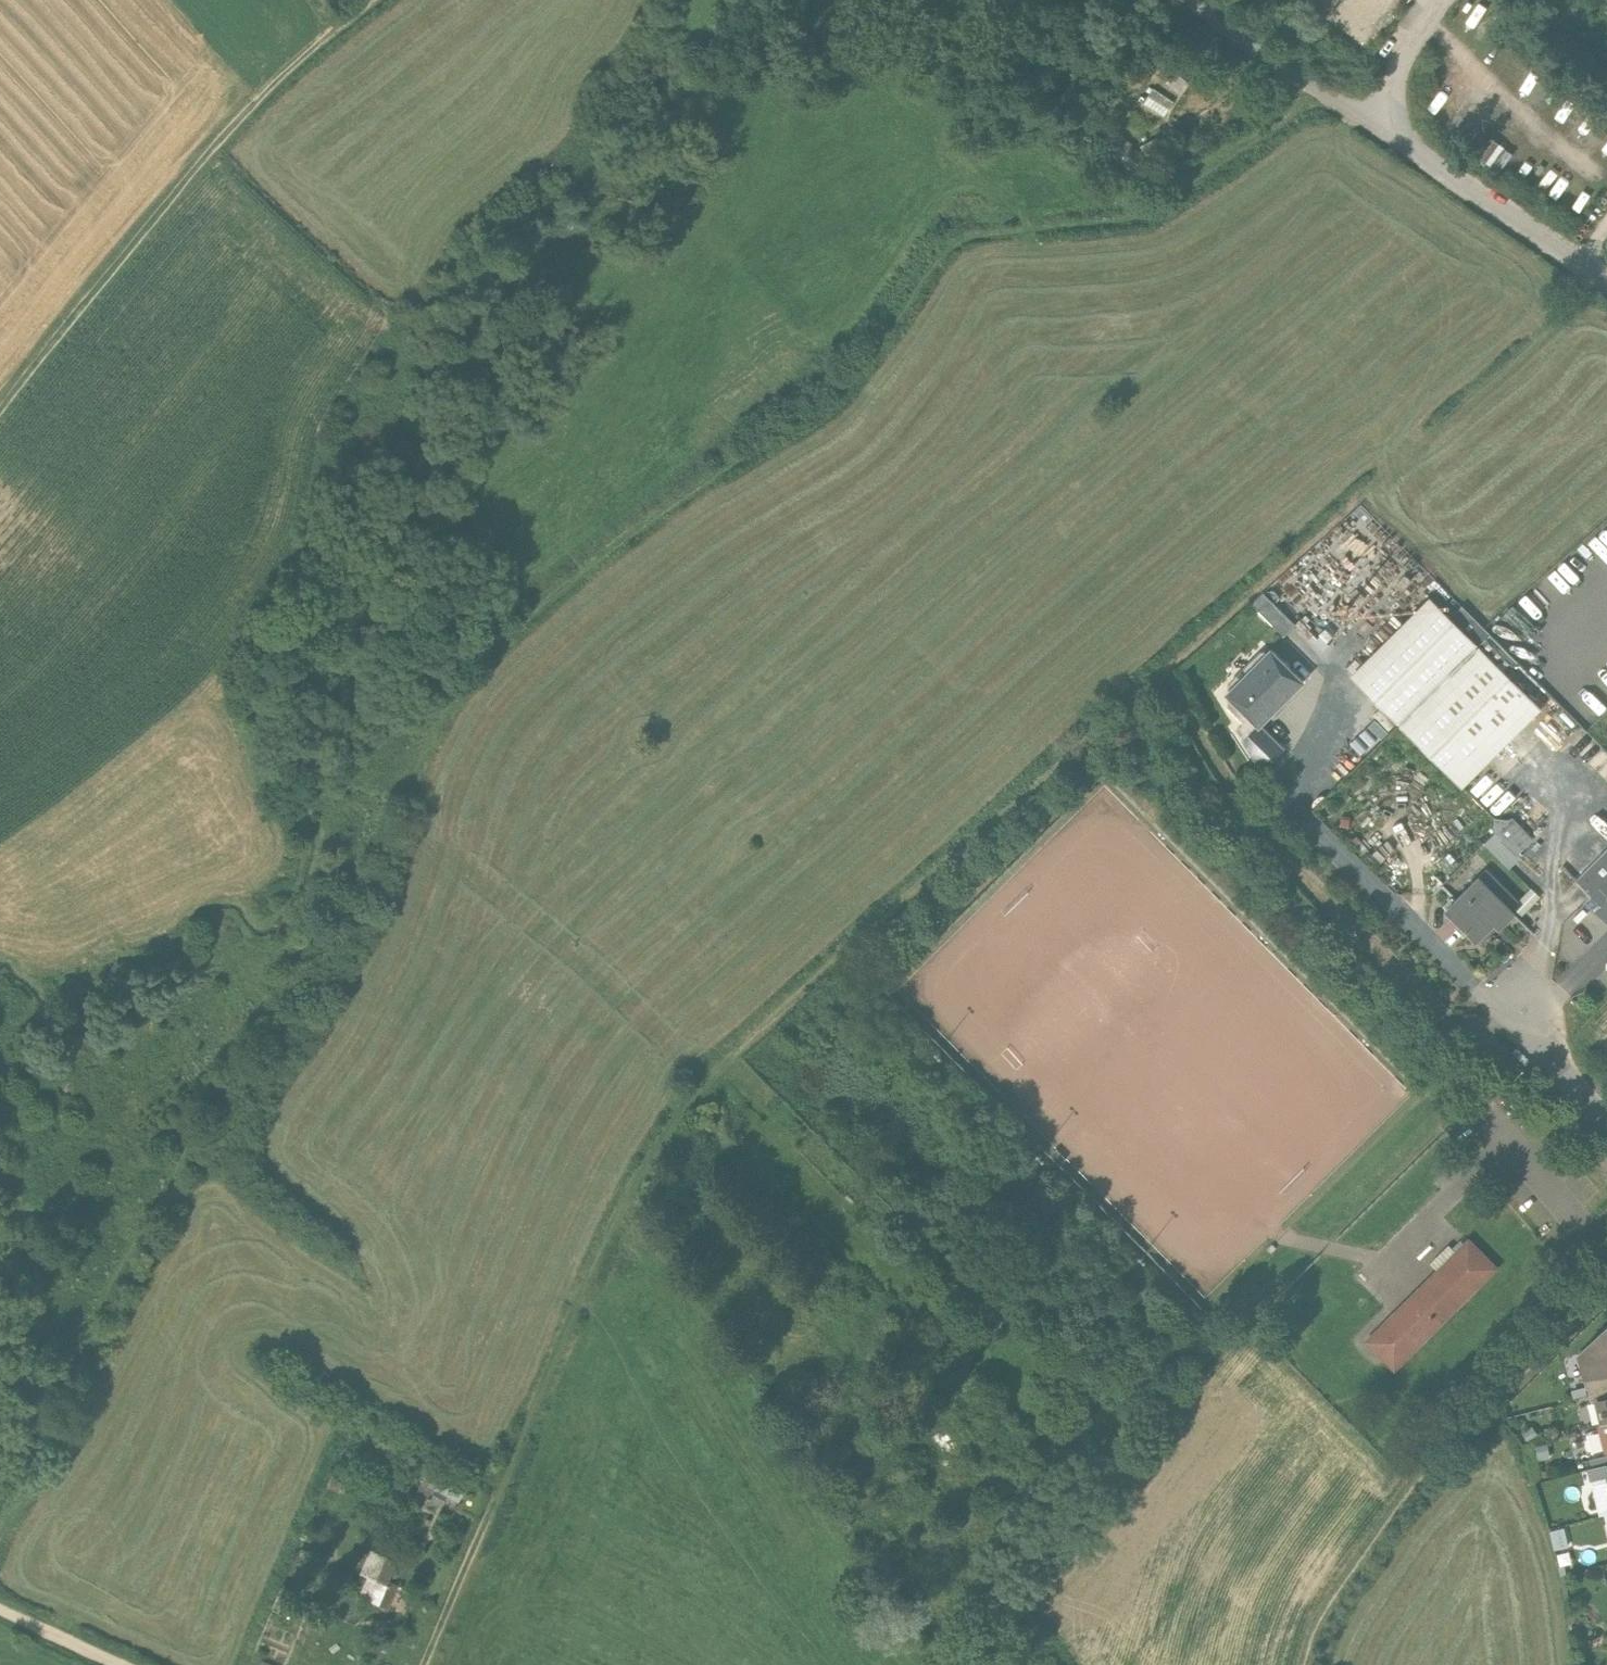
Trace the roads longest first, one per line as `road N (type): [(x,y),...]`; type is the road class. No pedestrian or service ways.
road 1 (track): [(1328,99),(1152,222),(958,245),(819,404),(672,499),(518,623),(456,694),(384,847),(339,918),(211,1087),(195,1160),(92,1341),(67,1442),(0,1548)]
road 2 (track): [(1304,1664),(1317,1621),(1412,1487),(1606,1290)]
road 3 (unclassified): [(1606,283),(1385,131)]
road 4 (track): [(1197,0),(1328,99),(1385,131)]
road 5 (track): [(426,1664),(503,1482)]
road 6 (unclassified): [(1606,1128),(1507,1005)]
road 7 (track): [(0,1609),(121,1664)]

